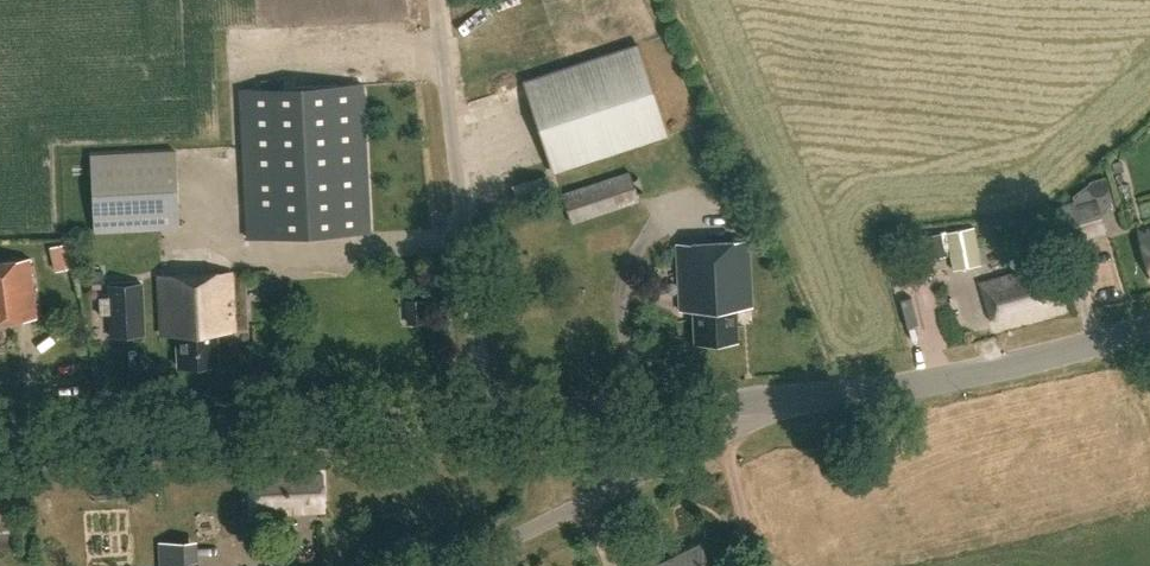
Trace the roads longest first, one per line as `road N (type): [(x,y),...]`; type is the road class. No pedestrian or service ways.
road 1 (tertiary): [(0,437),(487,414)]
road 2 (unclassified): [(487,414),(435,0)]
road 3 (unclassified): [(449,565),(791,400)]
road 4 (tertiary): [(791,400),(1030,363),(1149,328)]
road 5 (tertiary): [(487,414),(791,400)]

